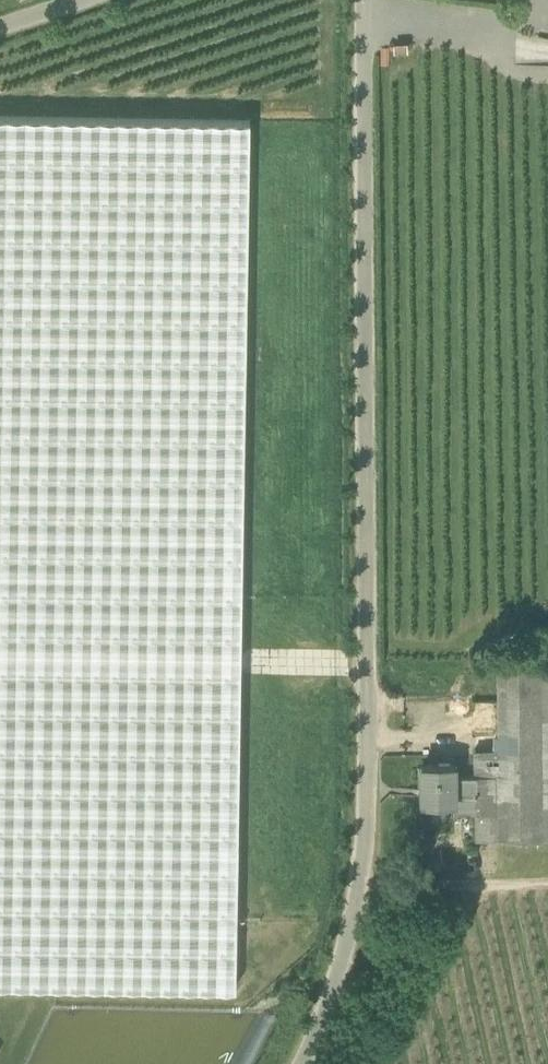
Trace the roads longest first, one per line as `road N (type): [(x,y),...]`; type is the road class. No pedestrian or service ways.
road 1 (unclassified): [(306,1063),(365,890),(367,0)]
road 2 (track): [(365,890),(547,885)]

